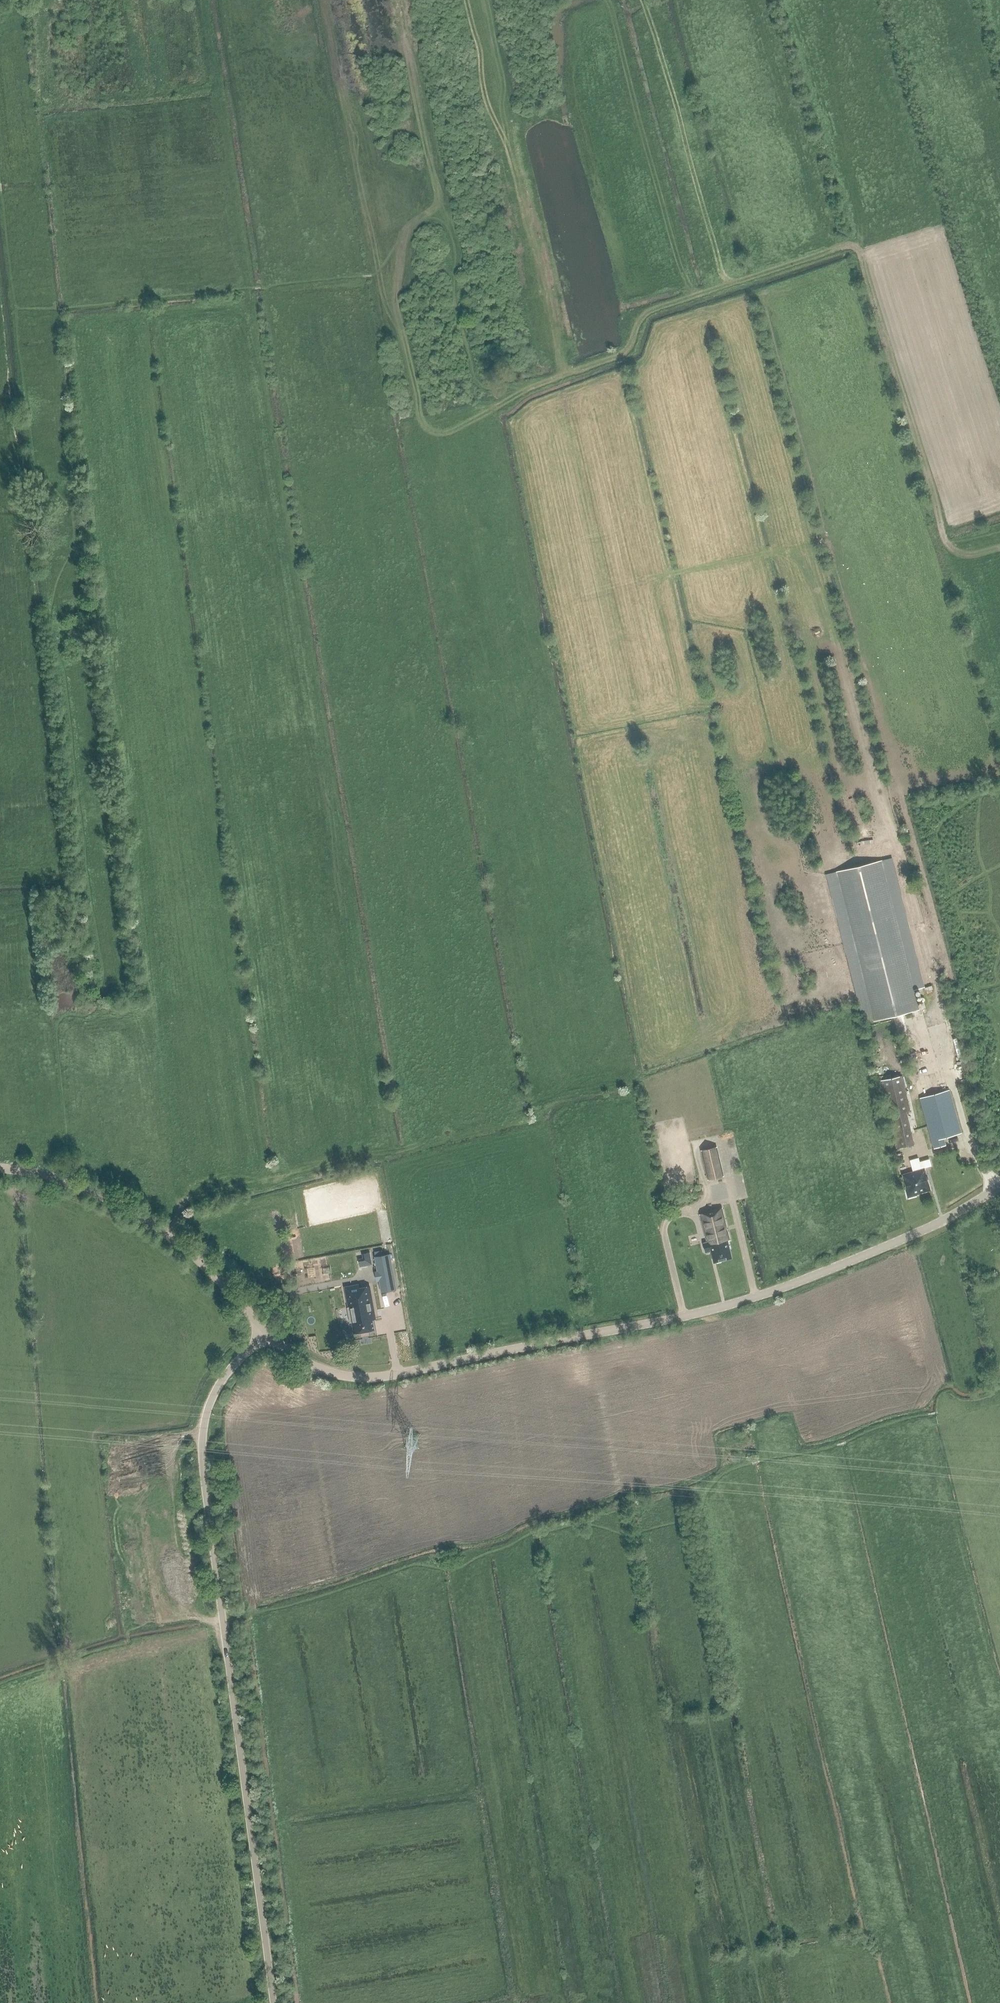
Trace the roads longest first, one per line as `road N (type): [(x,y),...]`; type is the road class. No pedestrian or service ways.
road 1 (tertiary): [(265,1331),(334,1375),(388,1376),(723,1307),(943,1223),(999,1188)]
road 2 (unclassified): [(273,2002),(201,1455),(216,1389),(265,1331)]
road 3 (tertiary): [(265,1331),(164,1232),(68,1183),(0,1168)]

